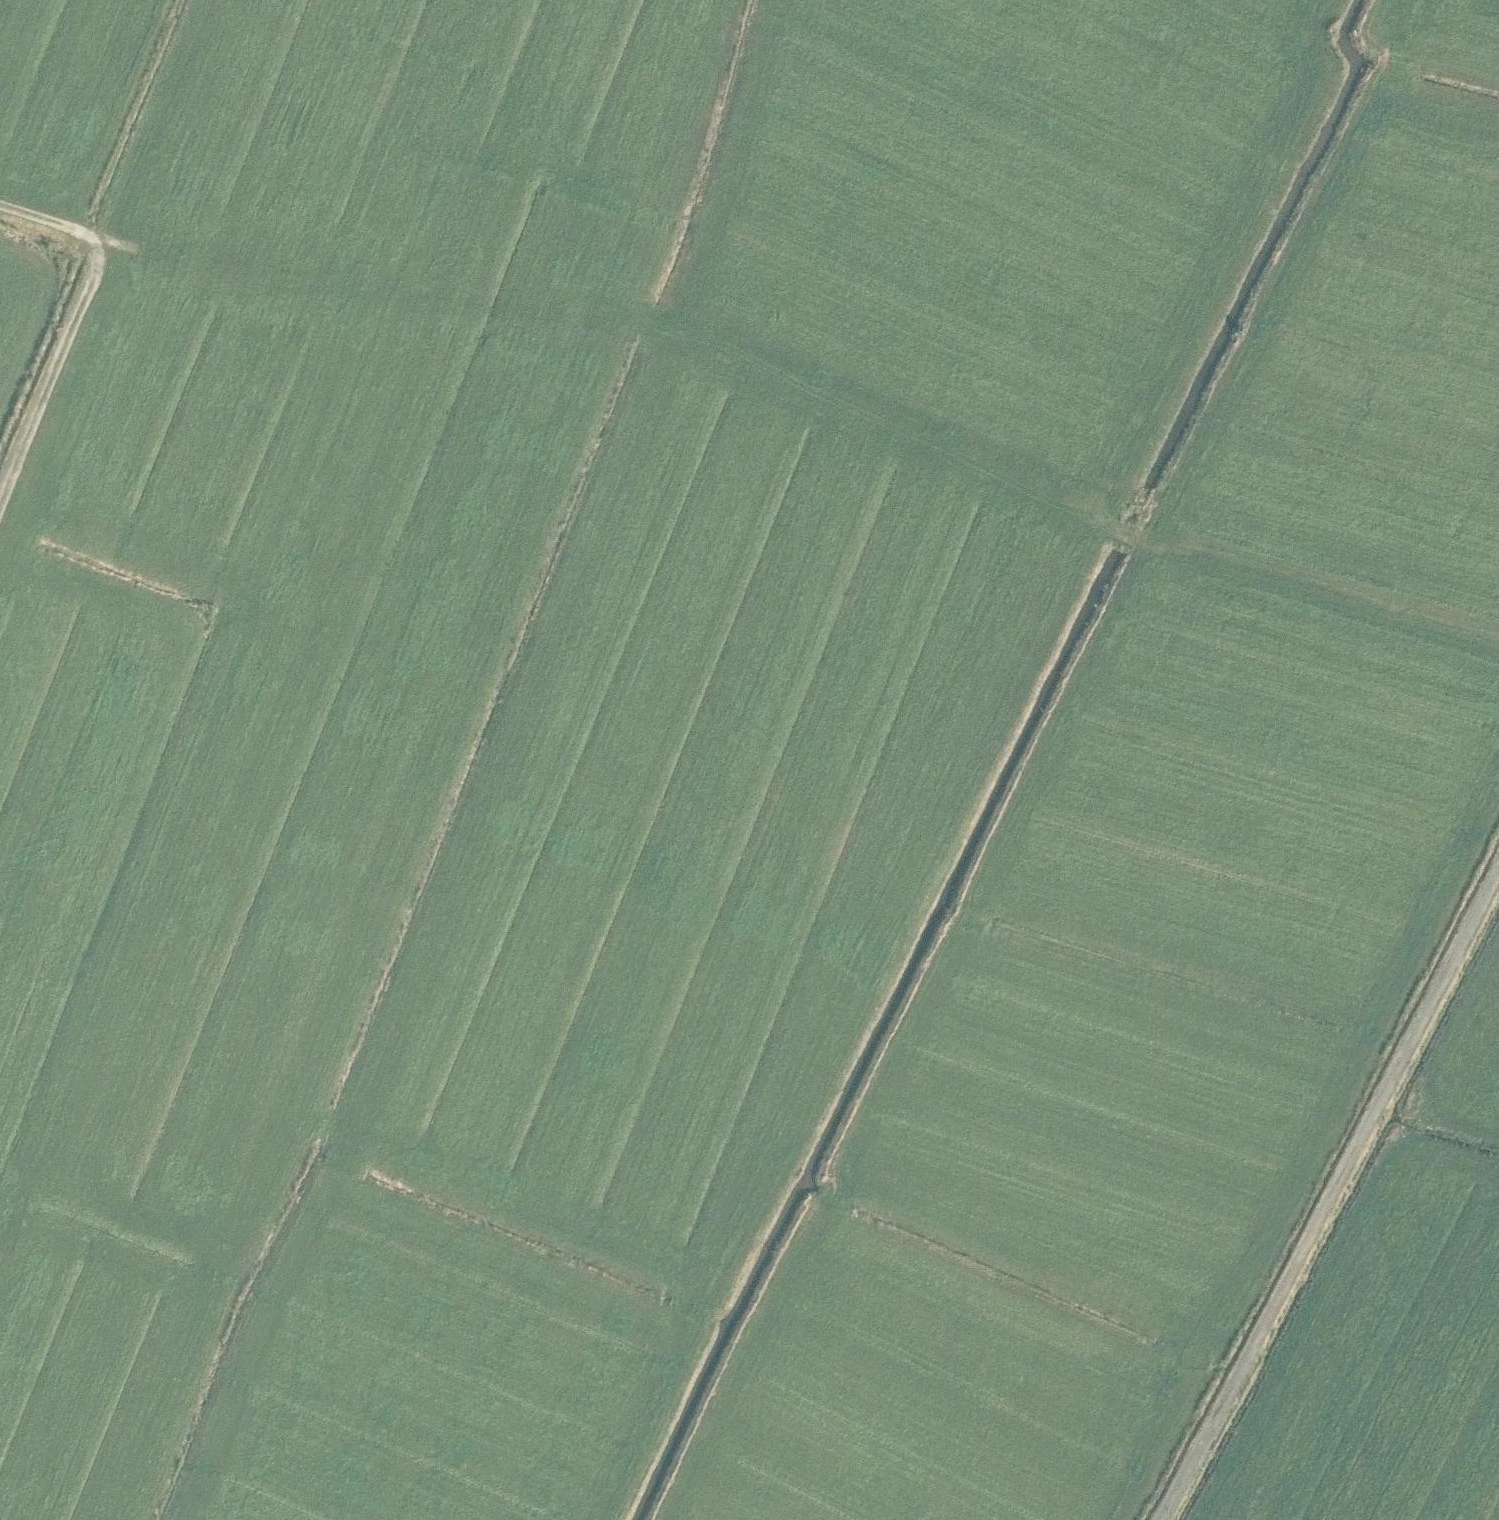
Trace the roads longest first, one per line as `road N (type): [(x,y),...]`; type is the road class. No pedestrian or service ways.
road 1 (track): [(1166,1519),(1498,858)]

